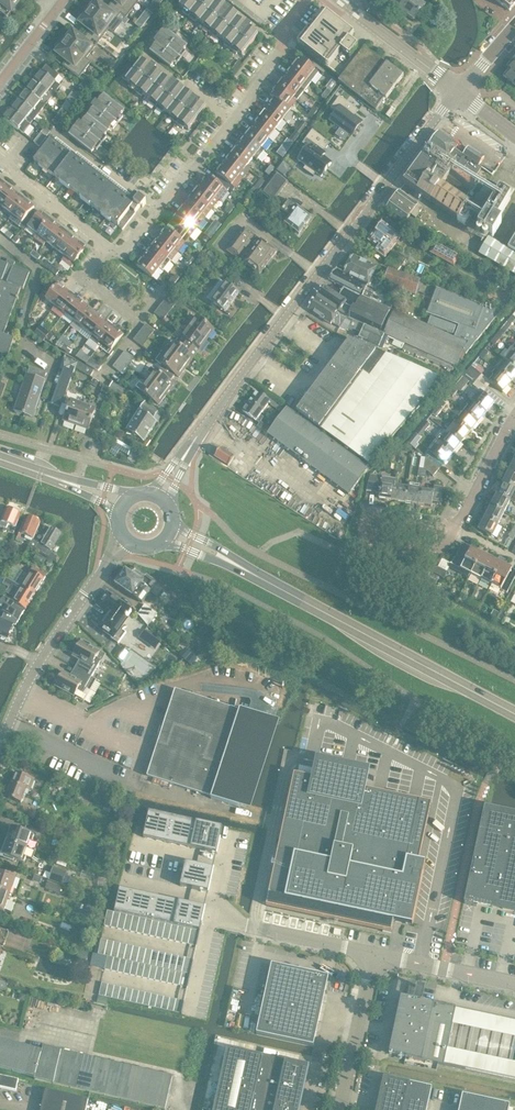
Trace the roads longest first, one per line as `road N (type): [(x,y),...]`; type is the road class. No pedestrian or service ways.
road 1 (tertiary): [(192,446),(457,91)]
road 2 (secondary): [(514,715),(244,568)]
road 3 (residential): [(0,746),(39,663),(98,576)]
road 4 (residential): [(233,122),(124,251),(110,250)]
road 5 (unclassified): [(374,954),(210,919)]
road 6 (residential): [(340,1109),(374,954)]
road 7 (tertiary): [(457,91),(341,0)]
road 8 (residential): [(110,250),(0,158)]
road 9 (unclassified): [(514,984),(374,954)]
road 10 (residential): [(233,122),(305,0)]
road 11 (residential): [(453,531),(514,419)]
road 12 (residential): [(453,531),(429,554),(378,547),(367,540),(378,519)]

